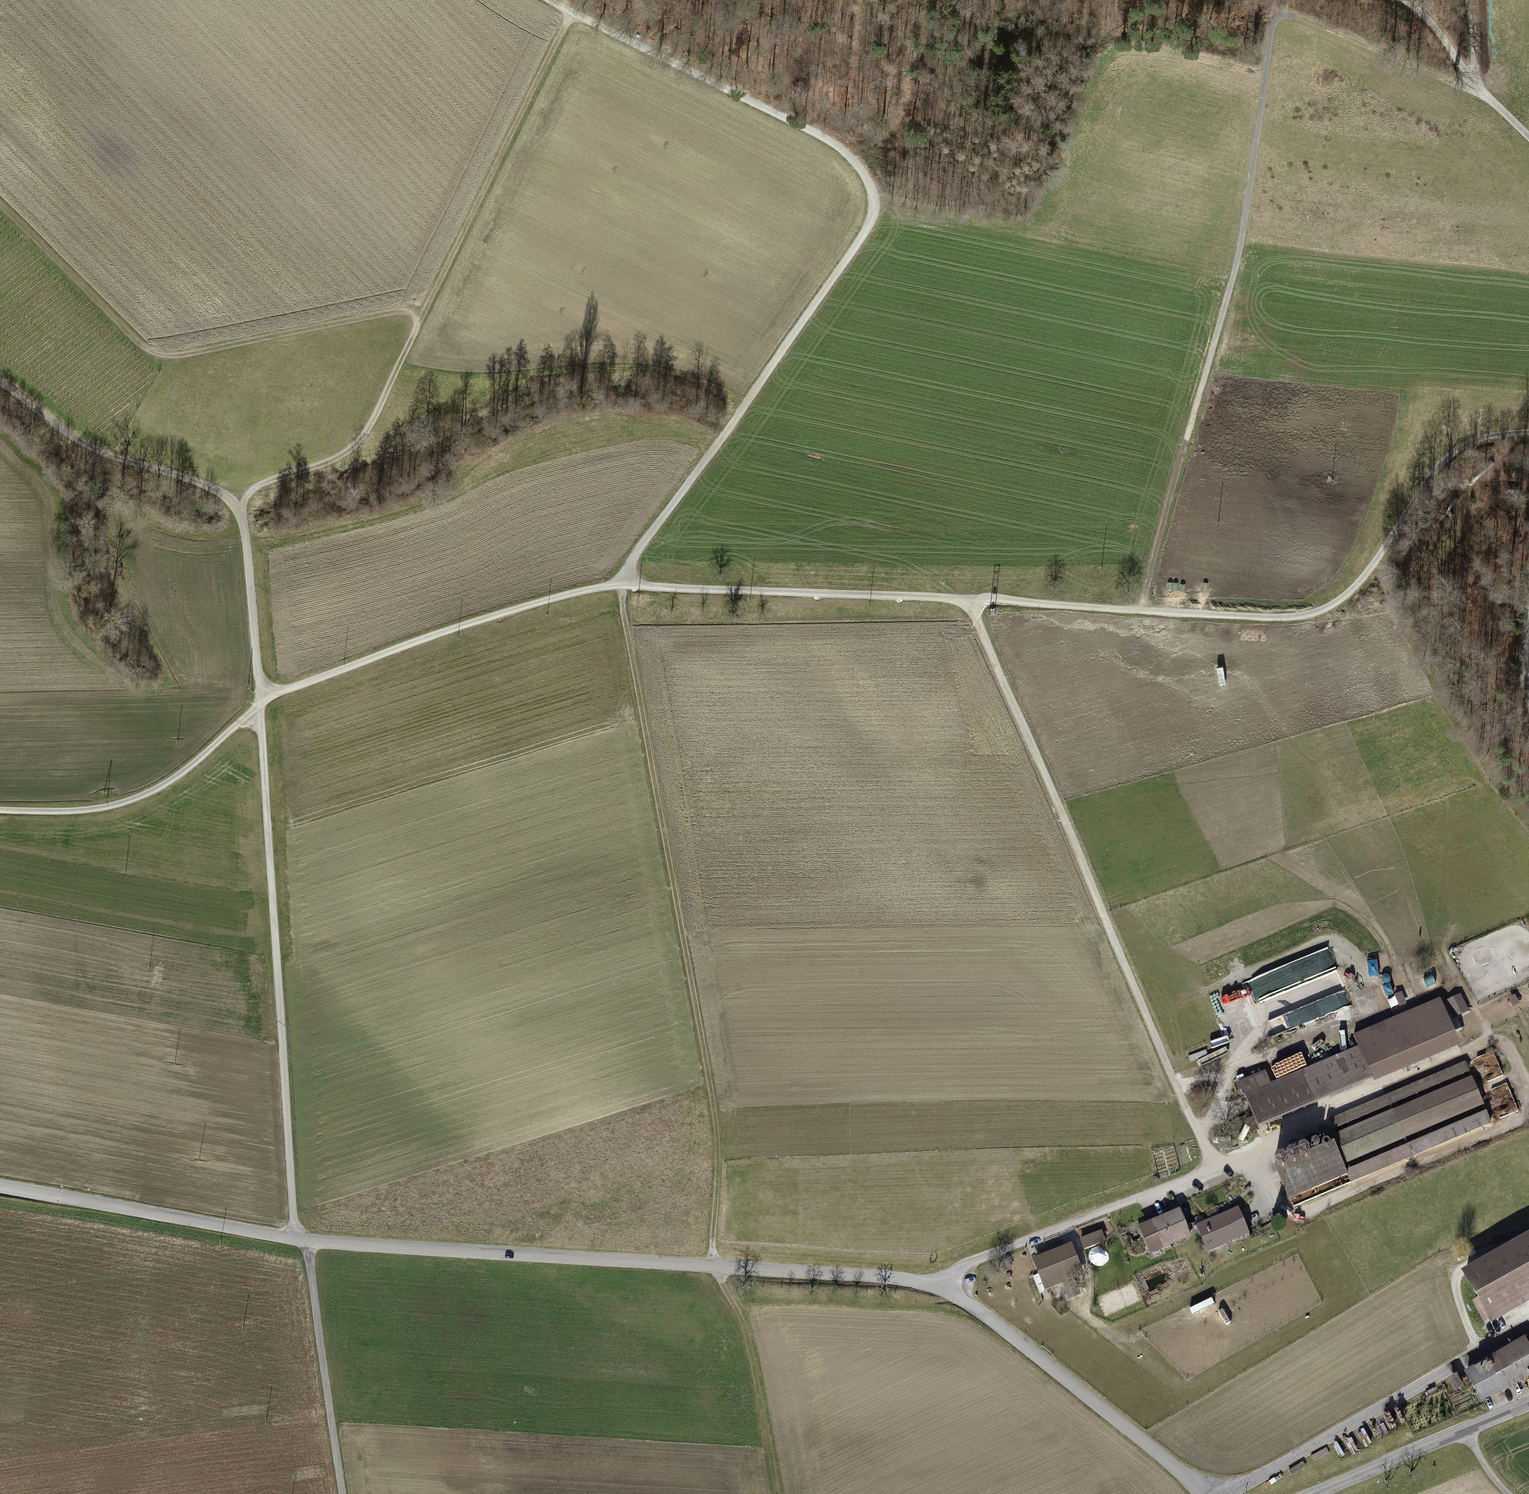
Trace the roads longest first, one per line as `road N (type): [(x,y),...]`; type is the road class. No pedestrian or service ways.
road 1 (track): [(783,1493),(760,1357),(712,1266),(718,1126),(622,582),(863,238),(874,213),(872,189),(852,159),(776,109),(572,18)]
road 2 (unclassified): [(0,810),(95,810),(136,800),(189,767),(264,698),(569,593),(622,582),(971,602)]
road 3 (residential): [(0,1186),(305,1240),(894,1277),(945,1287)]
road 4 (track): [(1141,608),(1246,241),(1278,13),(1355,37),(1479,93),(1430,14),(1411,0)]
road 5 (unclassified): [(945,1287),(967,1264),(1213,1167),(971,602)]
road 6 (track): [(343,1493),(305,1240),(294,1222),(260,704)]
road 7 (unclassified): [(971,602),(998,597),(1292,618),(1329,610),(1360,583),(1447,455),(1479,440),(1528,434)]
road 8 (track): [(240,509),(255,488),(334,461),(361,439),(572,18)]
road 9 (track): [(0,199),(165,356),(425,307)]
road 10 (track): [(0,380),(87,445),(240,509),(264,698)]
road 11 (tertiary): [(1225,1493),(1528,1326)]
road 12 (residential): [(945,1287),(1207,1493)]
road 13 (tertiary): [(1528,1405),(1316,1493)]

